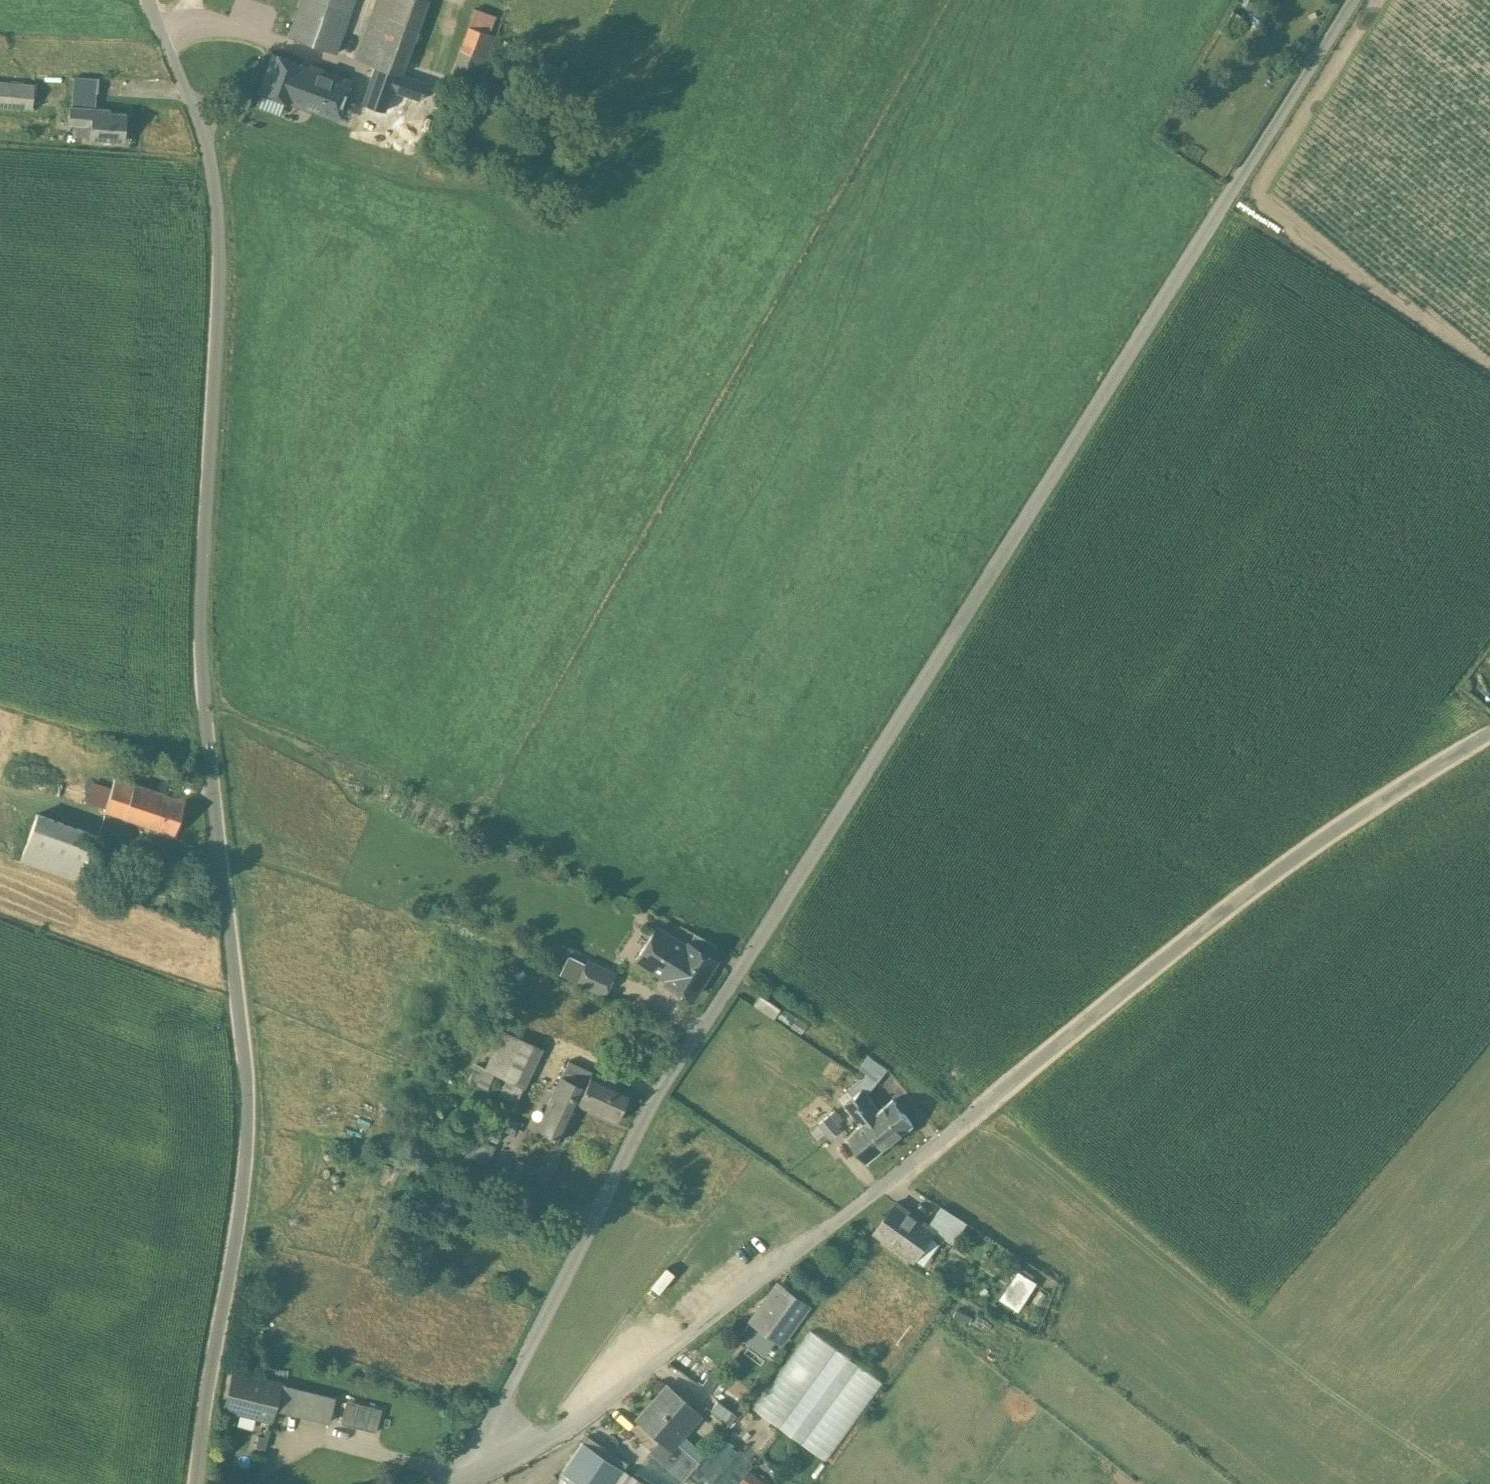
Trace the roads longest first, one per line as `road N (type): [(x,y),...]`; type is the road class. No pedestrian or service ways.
road 1 (unclassified): [(1352,0),(1217,233),(655,1096),(508,1383),(444,1483)]
road 2 (unclassified): [(197,1483),(248,1142),(203,703),(219,304),(198,127),(143,0)]
road 3 (unclassified): [(445,1483),(565,1431),(703,1333),(1188,924),(1489,743)]

